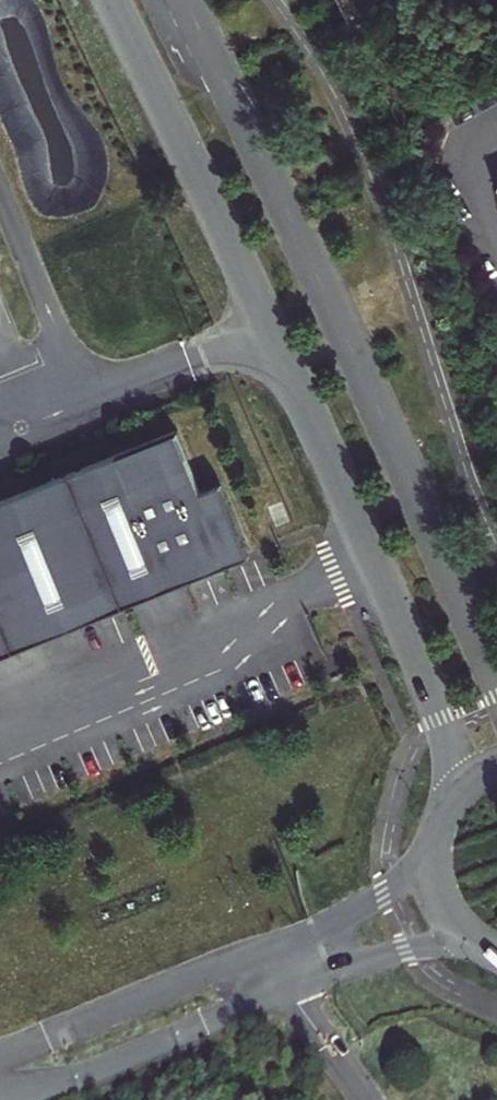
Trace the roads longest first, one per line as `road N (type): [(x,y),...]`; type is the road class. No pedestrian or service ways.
road 1 (residential): [(112,0),(442,716),(453,772),(449,811)]
road 2 (residential): [(496,680),(371,387),(183,0)]
road 3 (residential): [(449,811),(437,842),(439,891),(465,934),(496,955)]

